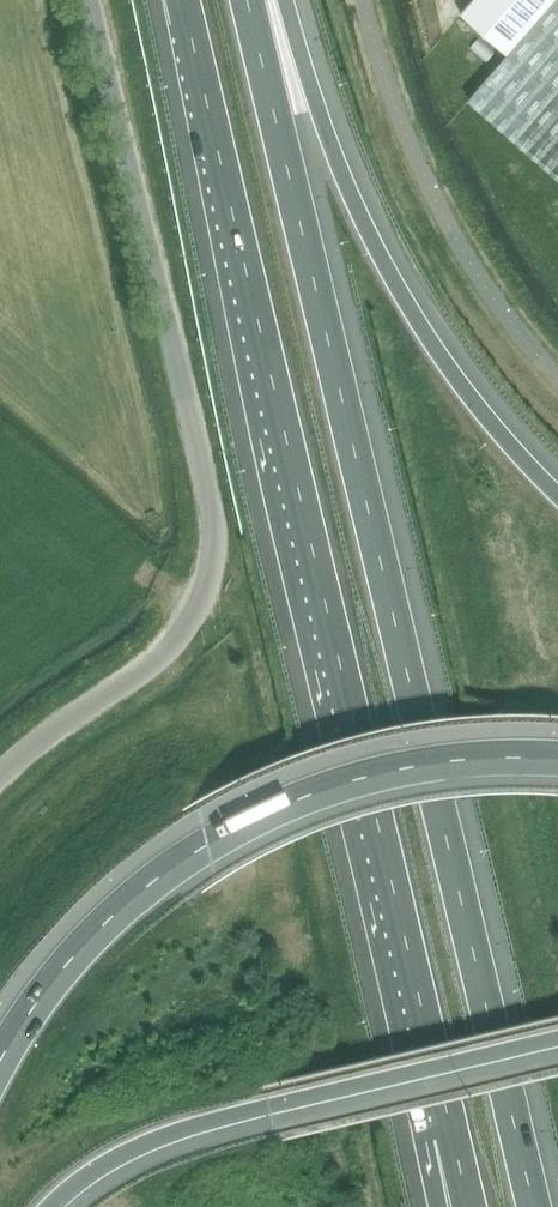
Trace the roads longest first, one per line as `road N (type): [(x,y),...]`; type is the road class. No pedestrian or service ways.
road 1 (motorway): [(535,1206),(248,0)]
road 2 (motorway): [(184,0),(451,1130)]
road 3 (unclassified): [(0,776),(167,648),(191,620),(212,570),(206,476),(95,0)]
road 4 (motorway): [(557,754),(399,766),(299,797),(228,831),(100,929),(41,998),(0,1064)]
road 5 (motorway): [(557,483),(470,384),(396,272),(346,159),(299,0)]
road 6 (motorway): [(55,1206),(108,1164),(170,1134),(557,1039)]

